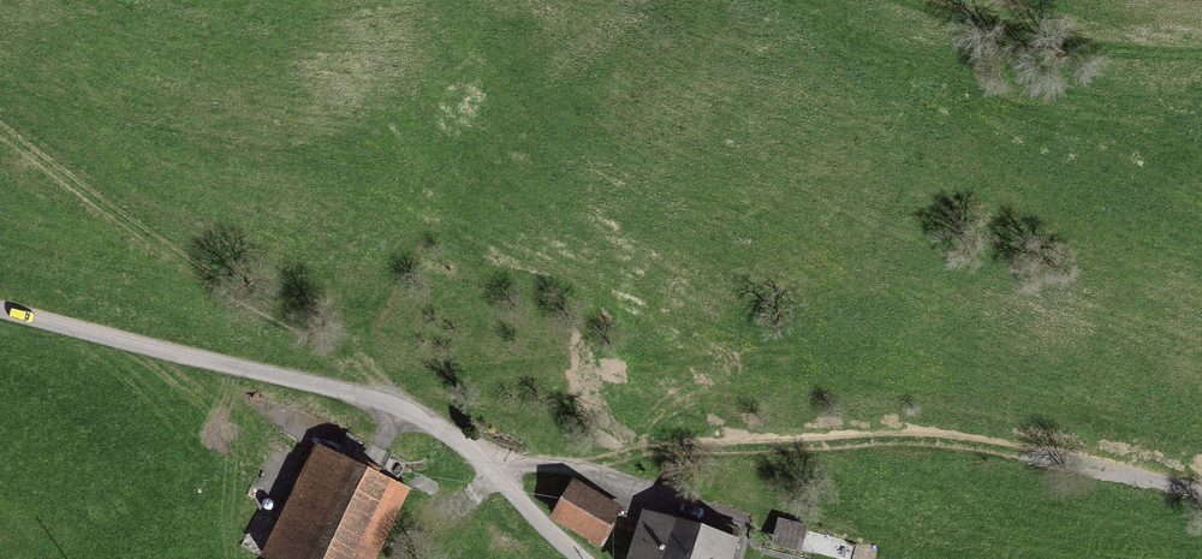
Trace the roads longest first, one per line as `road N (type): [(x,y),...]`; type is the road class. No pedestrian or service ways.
road 1 (track): [(1201,505),(893,451),(480,469)]
road 2 (unclassified): [(581,558),(433,428),(0,310)]
road 3 (track): [(381,413),(377,374),(230,297),(0,128)]
road 4 (track): [(912,0),(979,31),(1111,47),(1201,47)]

